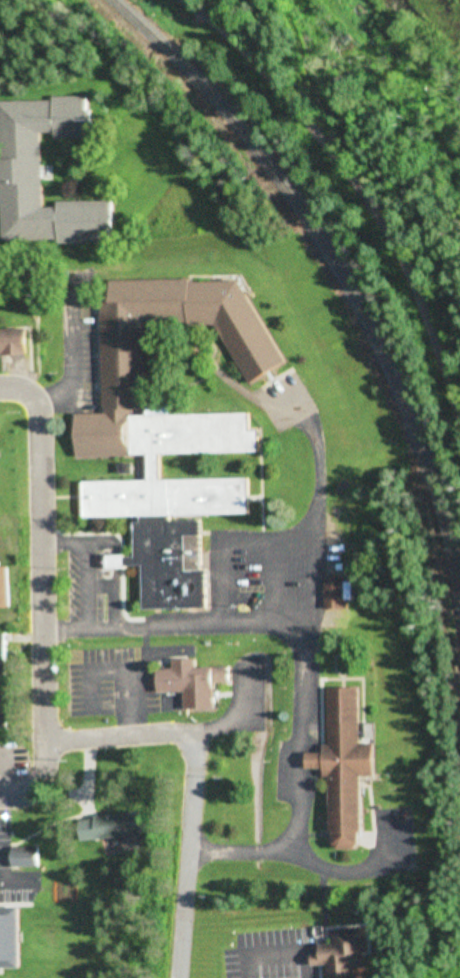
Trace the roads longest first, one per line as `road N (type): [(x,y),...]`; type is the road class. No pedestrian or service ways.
road 1 (residential): [(188,0),(259,66),(360,185),(424,316),(459,414)]
road 2 (residential): [(0,389),(24,393),(37,414),(41,742),(35,785),(0,796)]
road 3 (residential): [(41,742),(187,731),(195,750),(178,977)]

